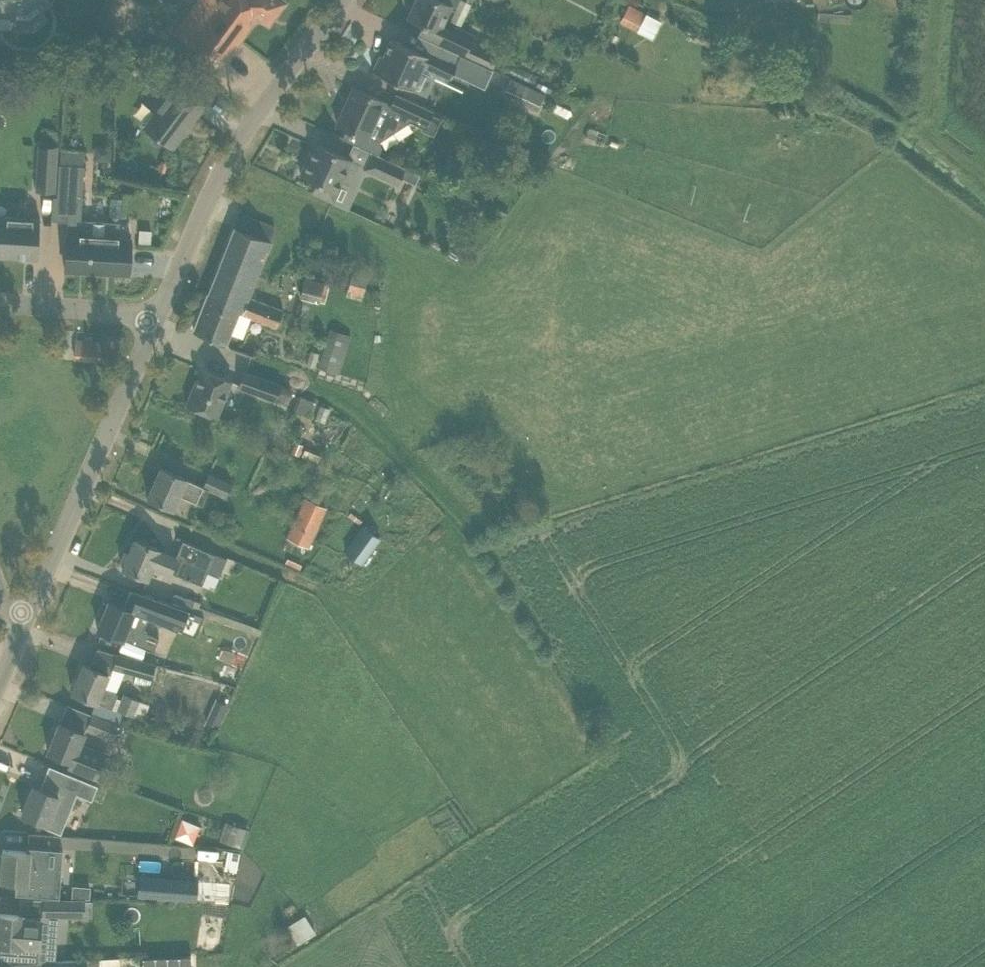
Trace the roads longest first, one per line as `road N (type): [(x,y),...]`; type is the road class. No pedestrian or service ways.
road 1 (residential): [(147,321),(206,201),(349,0)]
road 2 (unclassified): [(27,616),(147,321)]
road 3 (residential): [(147,321),(0,307)]

